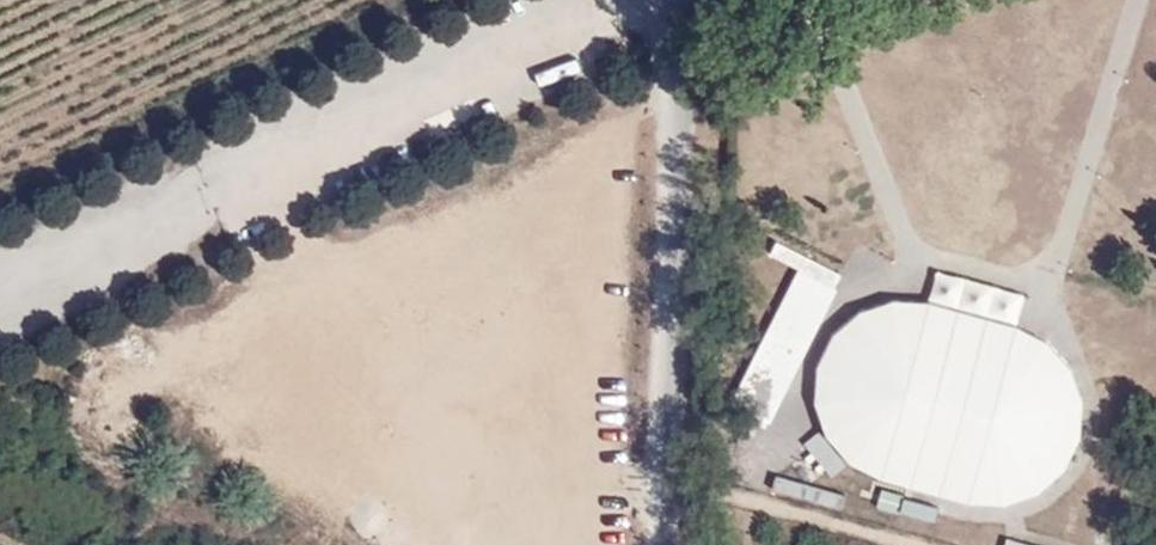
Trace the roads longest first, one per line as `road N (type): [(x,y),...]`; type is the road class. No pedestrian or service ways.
road 1 (track): [(662,0),(0,301)]
road 2 (residential): [(662,0),(655,544)]
road 3 (track): [(242,191),(348,398),(474,544)]
road 4 (track): [(1135,0),(1048,278)]
road 5 (track): [(817,0),(917,262)]

